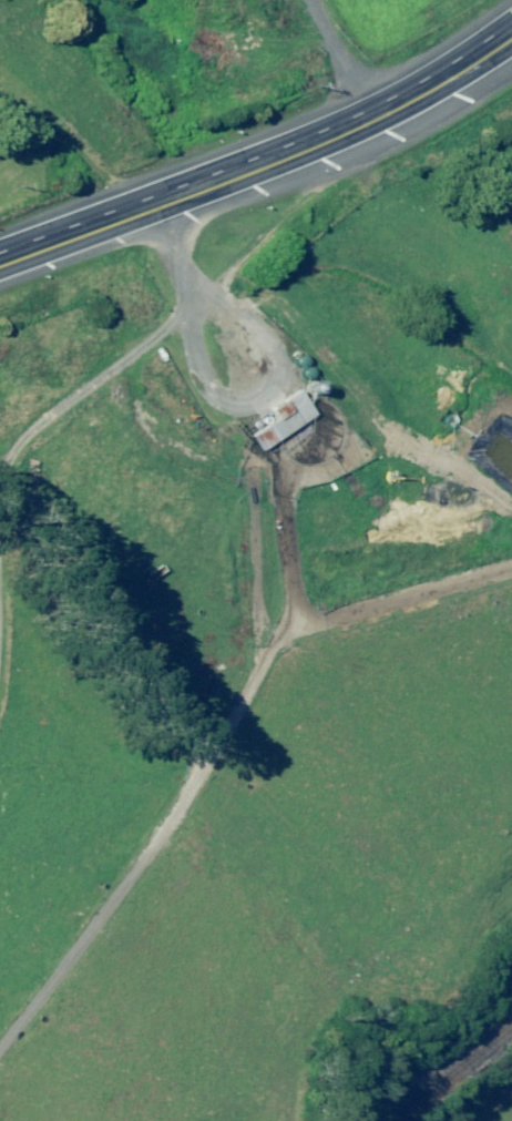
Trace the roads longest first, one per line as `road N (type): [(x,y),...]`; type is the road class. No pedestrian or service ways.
road 1 (track): [(0,1040),(154,838),(276,630),(272,490),(343,450)]
road 2 (trunk): [(511,37),(366,125),(0,266)]
road 3 (track): [(124,219),(274,341),(274,385),(231,406),(195,374),(189,314)]
road 4 (track): [(0,500),(3,476),(26,439),(189,314)]
road 5 (track): [(276,630),(511,573)]

